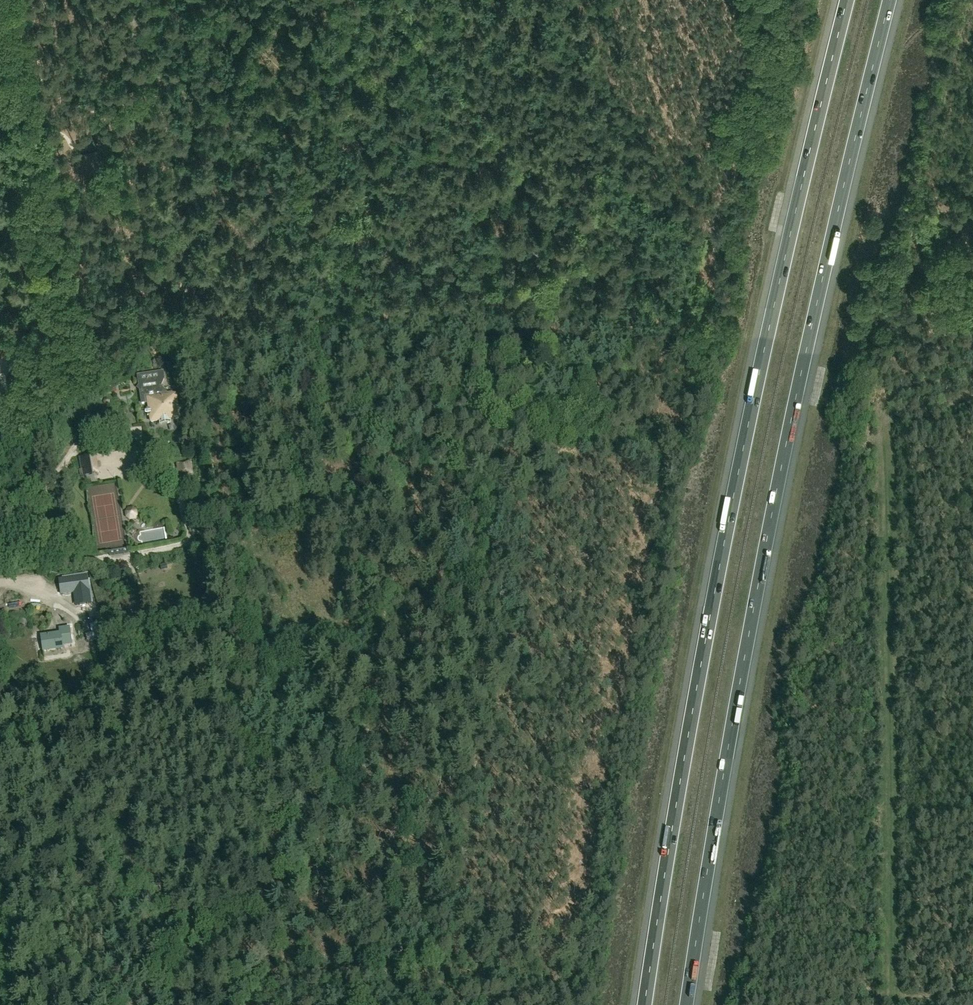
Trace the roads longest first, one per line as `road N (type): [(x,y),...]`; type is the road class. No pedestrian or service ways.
road 1 (motorway): [(686,1004),(788,436),(890,0)]
road 2 (motorway): [(847,0),(722,550),(645,1004)]
road 3 (track): [(972,376),(885,396),(892,1004)]

